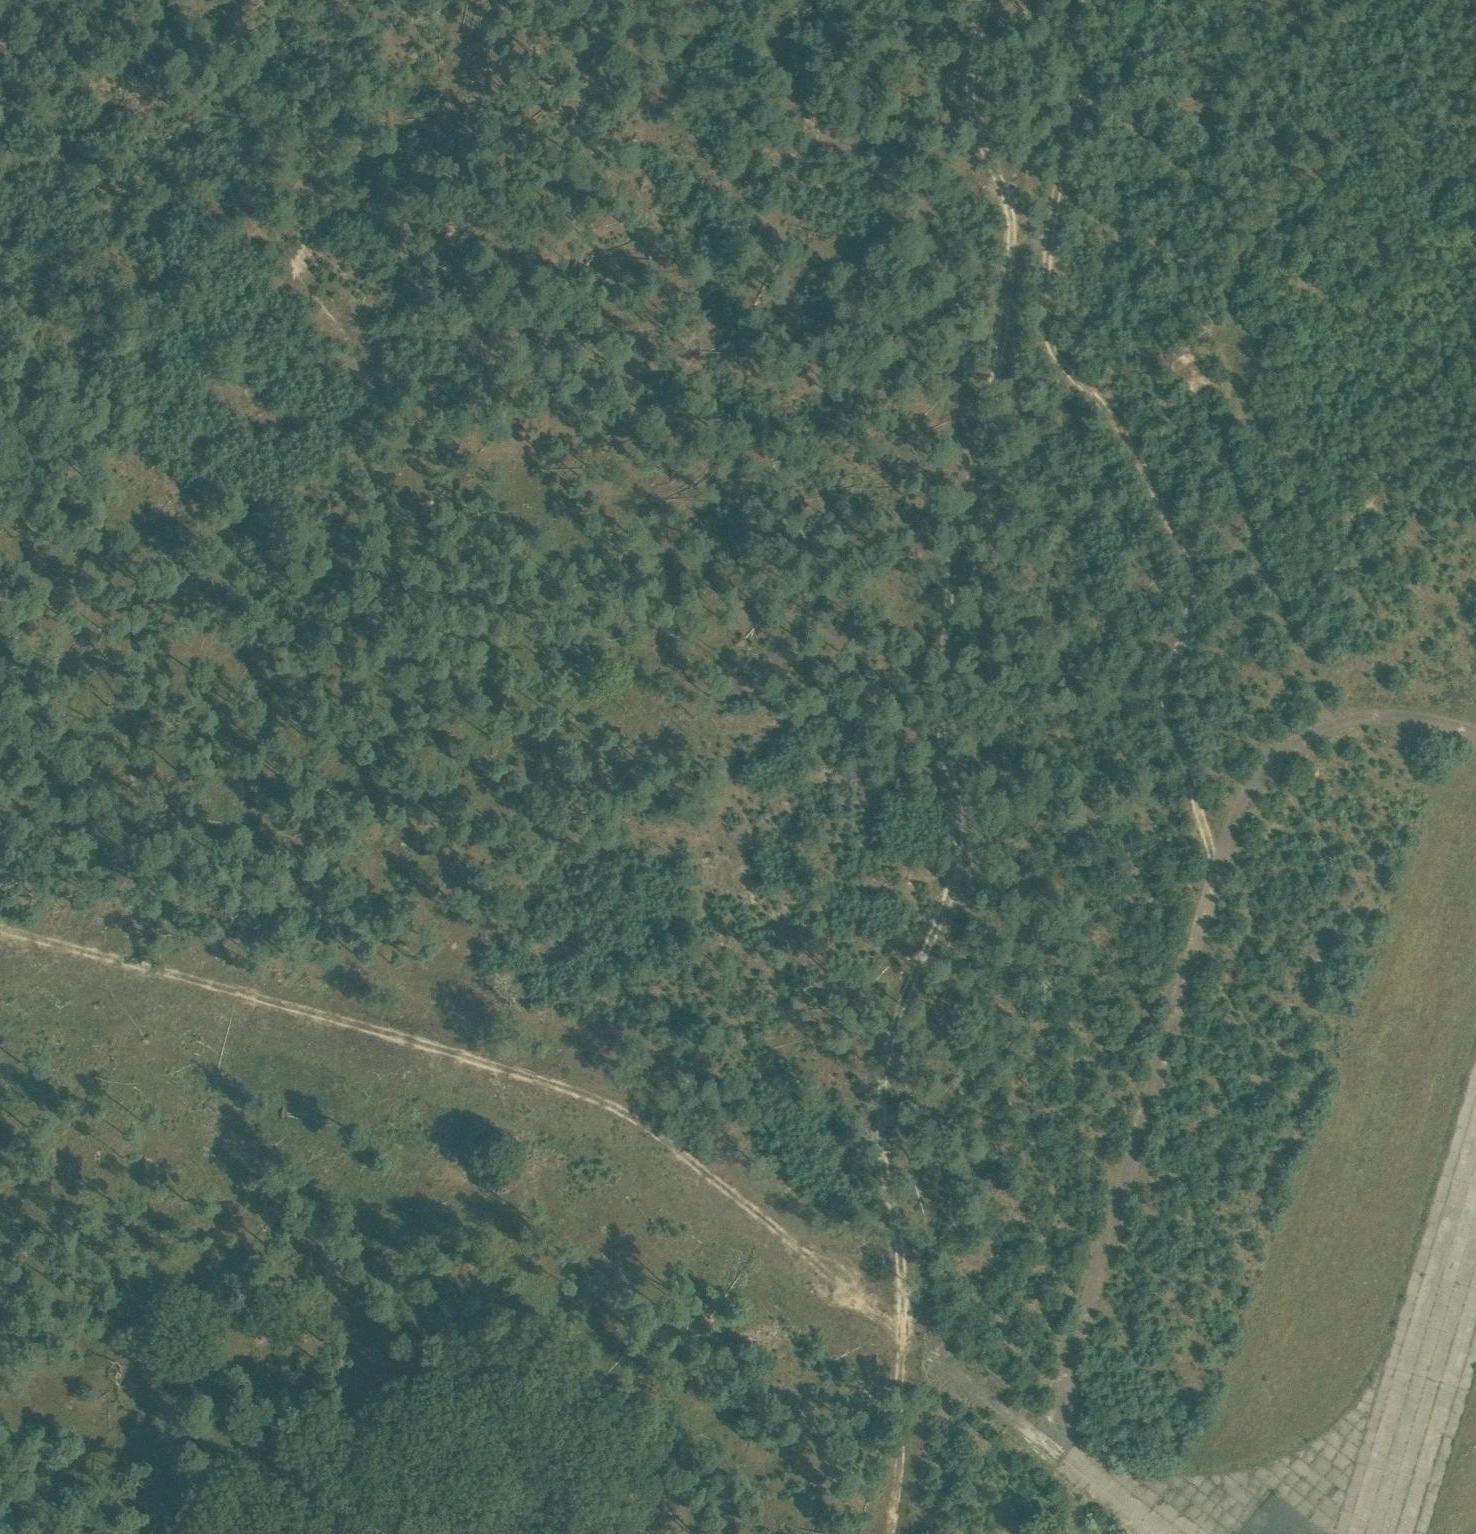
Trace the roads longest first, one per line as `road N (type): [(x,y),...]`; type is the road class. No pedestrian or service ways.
road 1 (track): [(882,1533),(899,1435),(892,1376),(904,1290),(877,1188),(874,1053),(885,982),(914,928),(947,819),(934,743),(937,634),(960,498),(968,369),(999,223),(994,185),(957,102),(954,73),(978,0)]
road 2 (track): [(0,926),(595,1101),(678,1148),(877,1307)]

